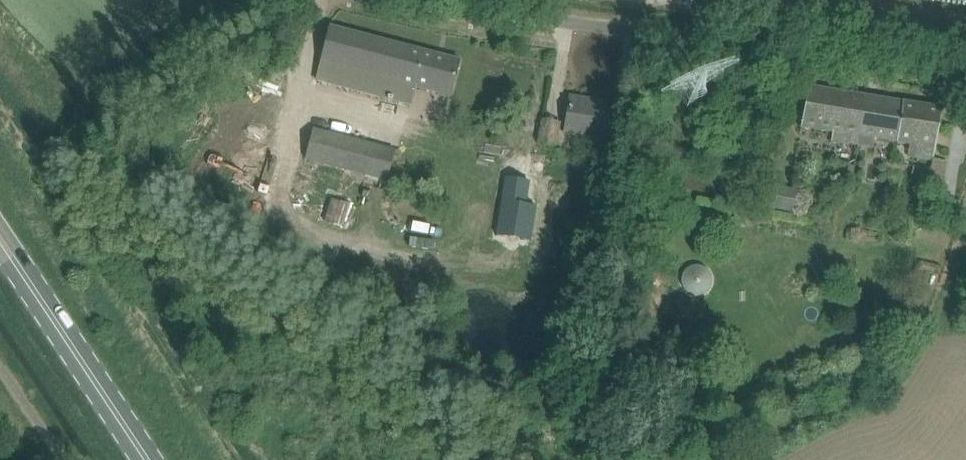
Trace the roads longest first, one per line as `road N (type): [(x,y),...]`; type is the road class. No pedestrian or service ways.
road 1 (unclassified): [(965,74),(484,0)]
road 2 (primary): [(149,459),(0,237)]

